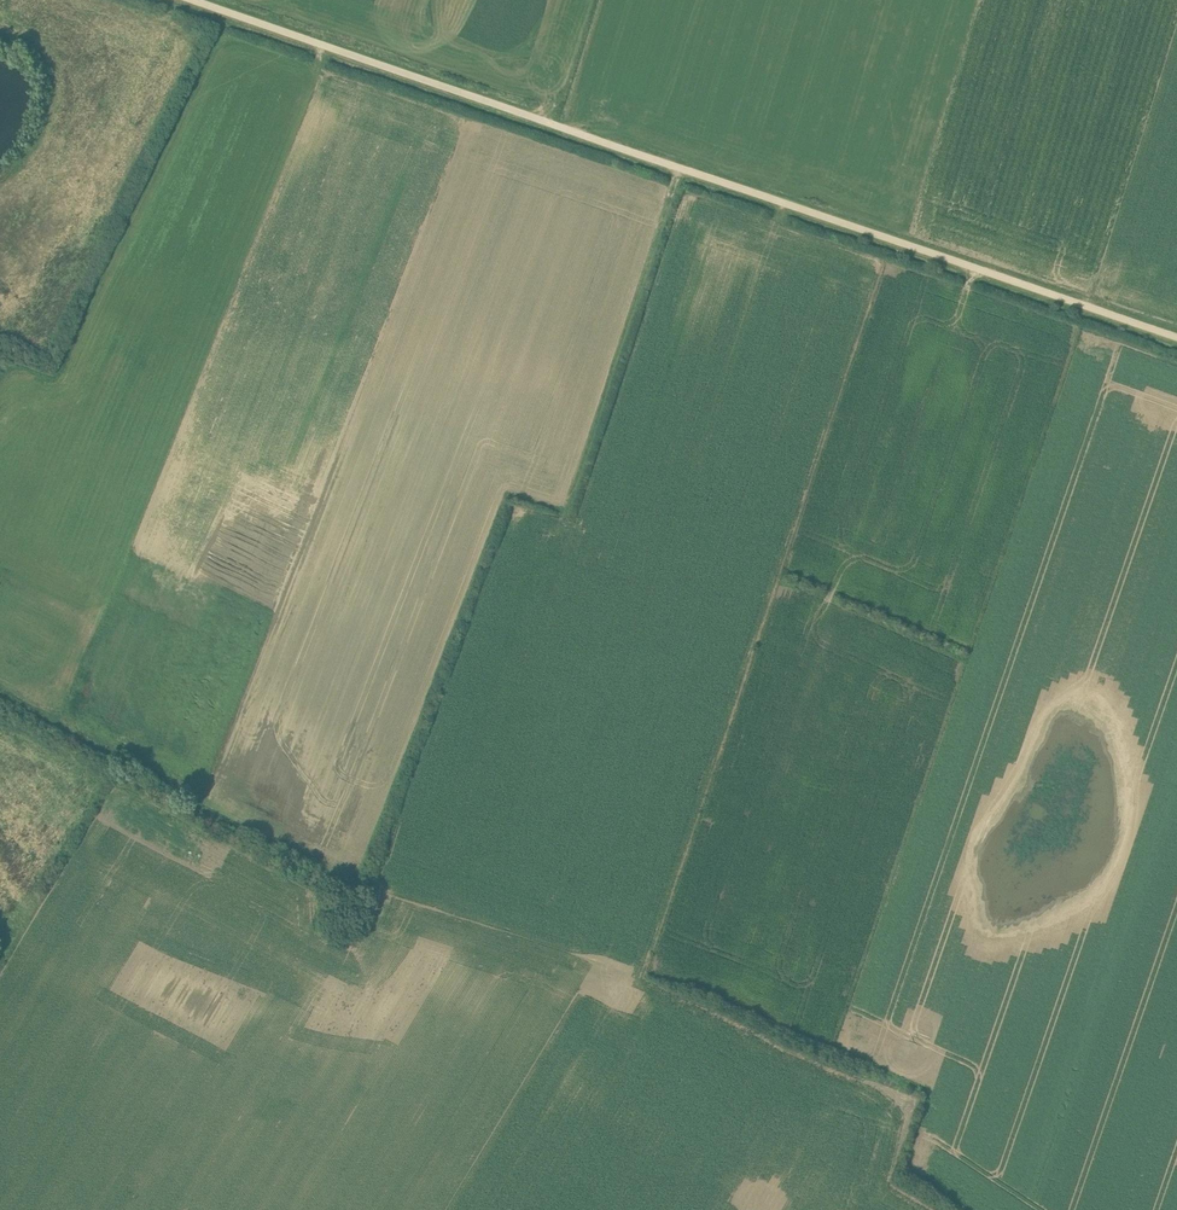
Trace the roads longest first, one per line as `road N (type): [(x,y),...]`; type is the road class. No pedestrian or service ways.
road 1 (unclassified): [(1176,334),(192,0)]
road 2 (track): [(680,169),(561,514)]

